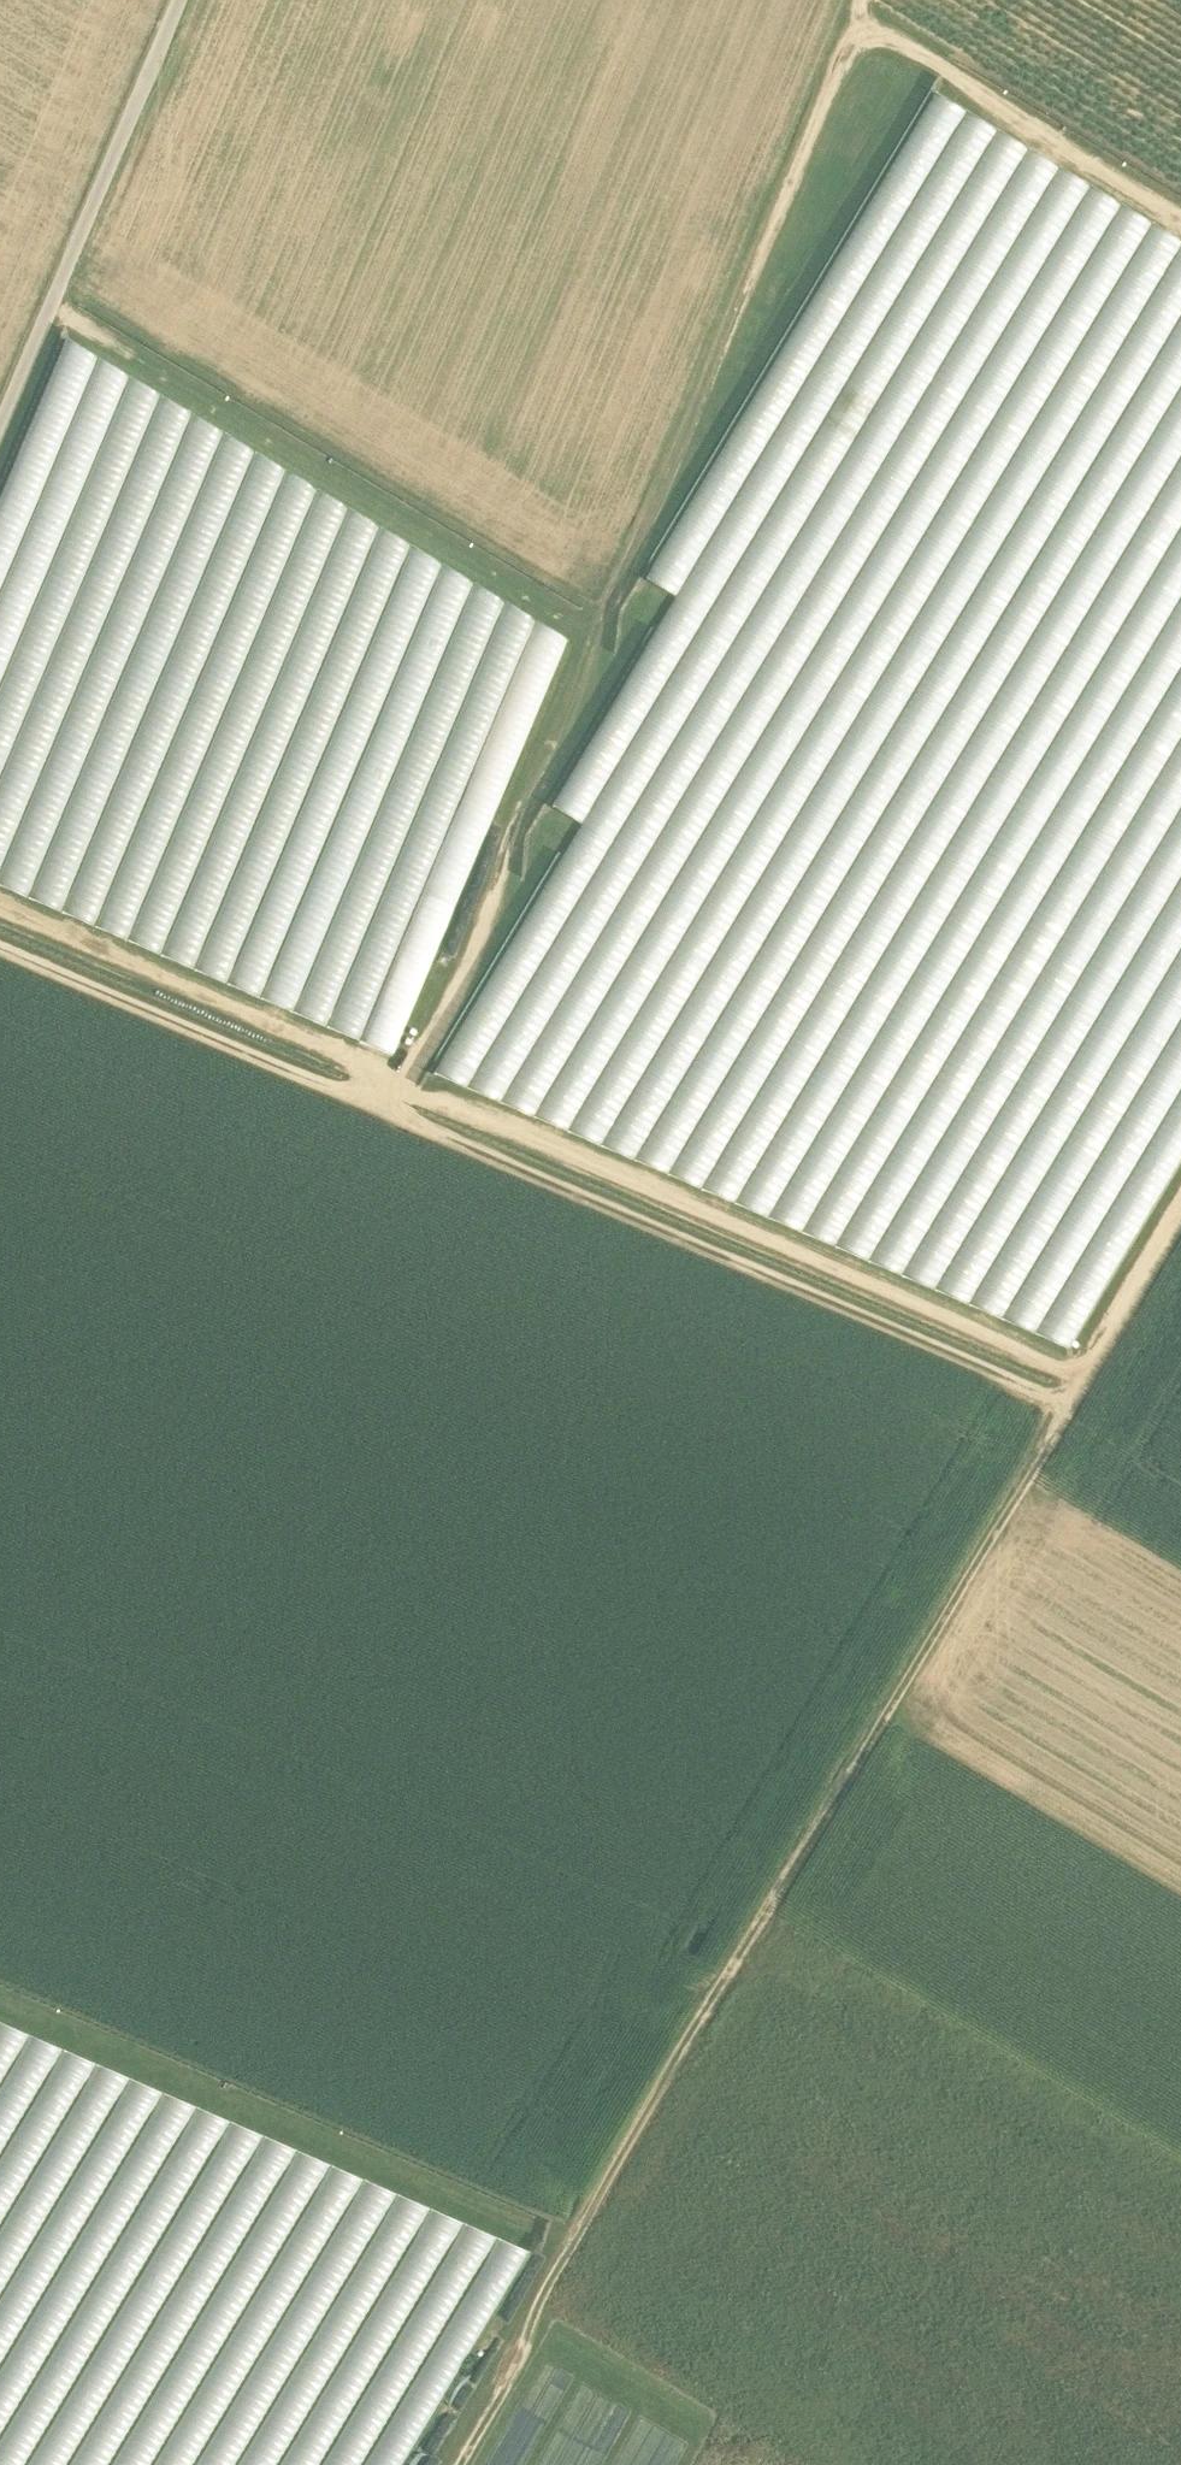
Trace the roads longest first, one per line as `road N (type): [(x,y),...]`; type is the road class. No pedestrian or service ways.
road 1 (track): [(428,2464),(1180,1211)]
road 2 (track): [(880,0),(508,875),(391,1112)]
road 3 (track): [(1067,1402),(612,1221),(391,1112),(0,948)]
road 4 (track): [(0,426),(180,0)]

